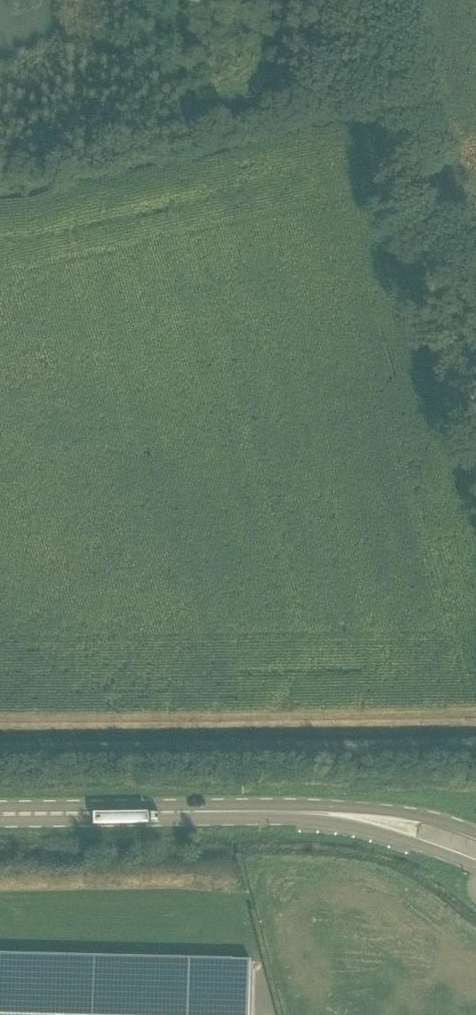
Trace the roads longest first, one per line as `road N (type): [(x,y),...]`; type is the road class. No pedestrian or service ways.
road 1 (unclassified): [(475,363),(362,0)]
road 2 (secondary): [(0,814),(357,818)]
road 3 (secondary): [(357,818),(475,867)]
road 4 (secondary): [(475,833),(412,816),(357,818)]

